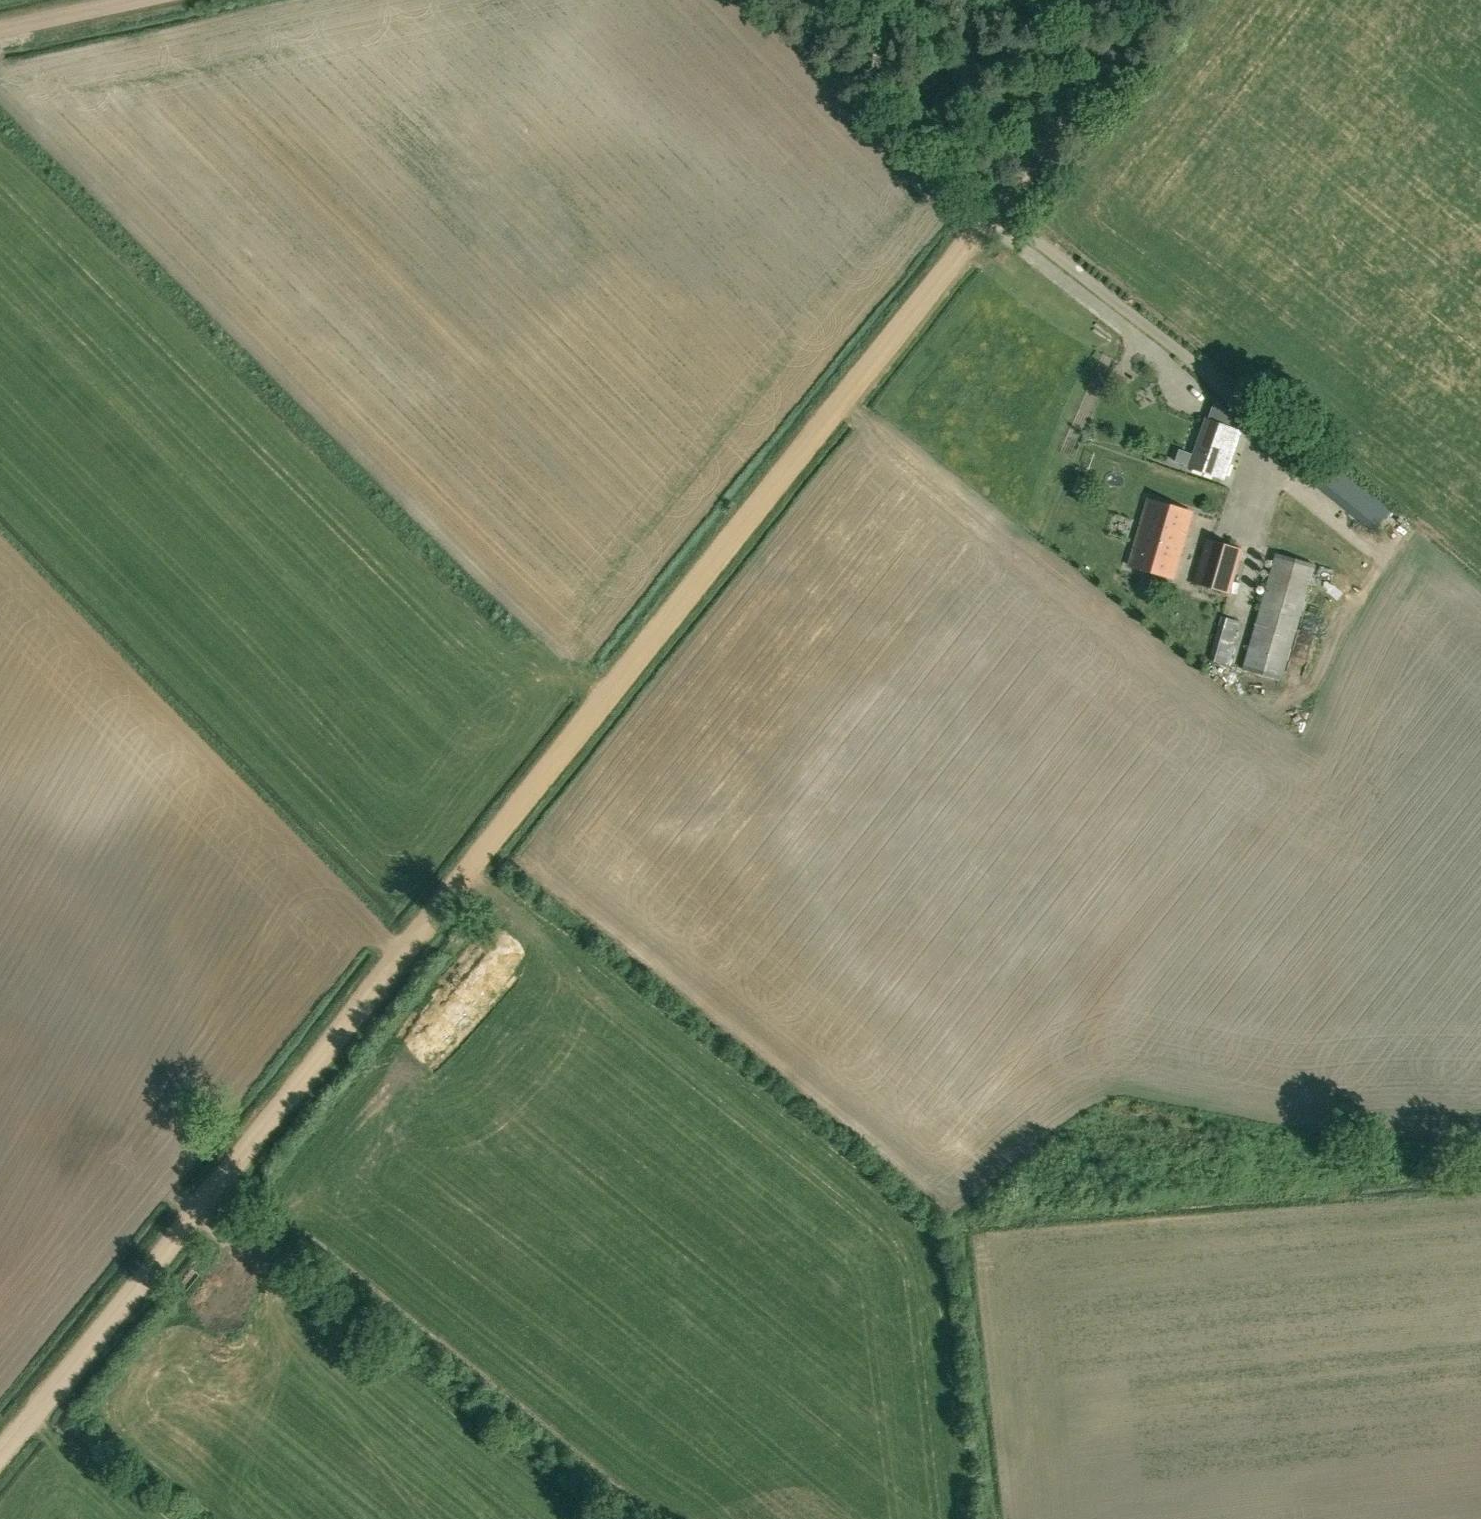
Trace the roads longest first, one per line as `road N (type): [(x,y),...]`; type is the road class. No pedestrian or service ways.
road 1 (track): [(0,1457),(1158,0)]
road 2 (track): [(0,29),(132,0)]

